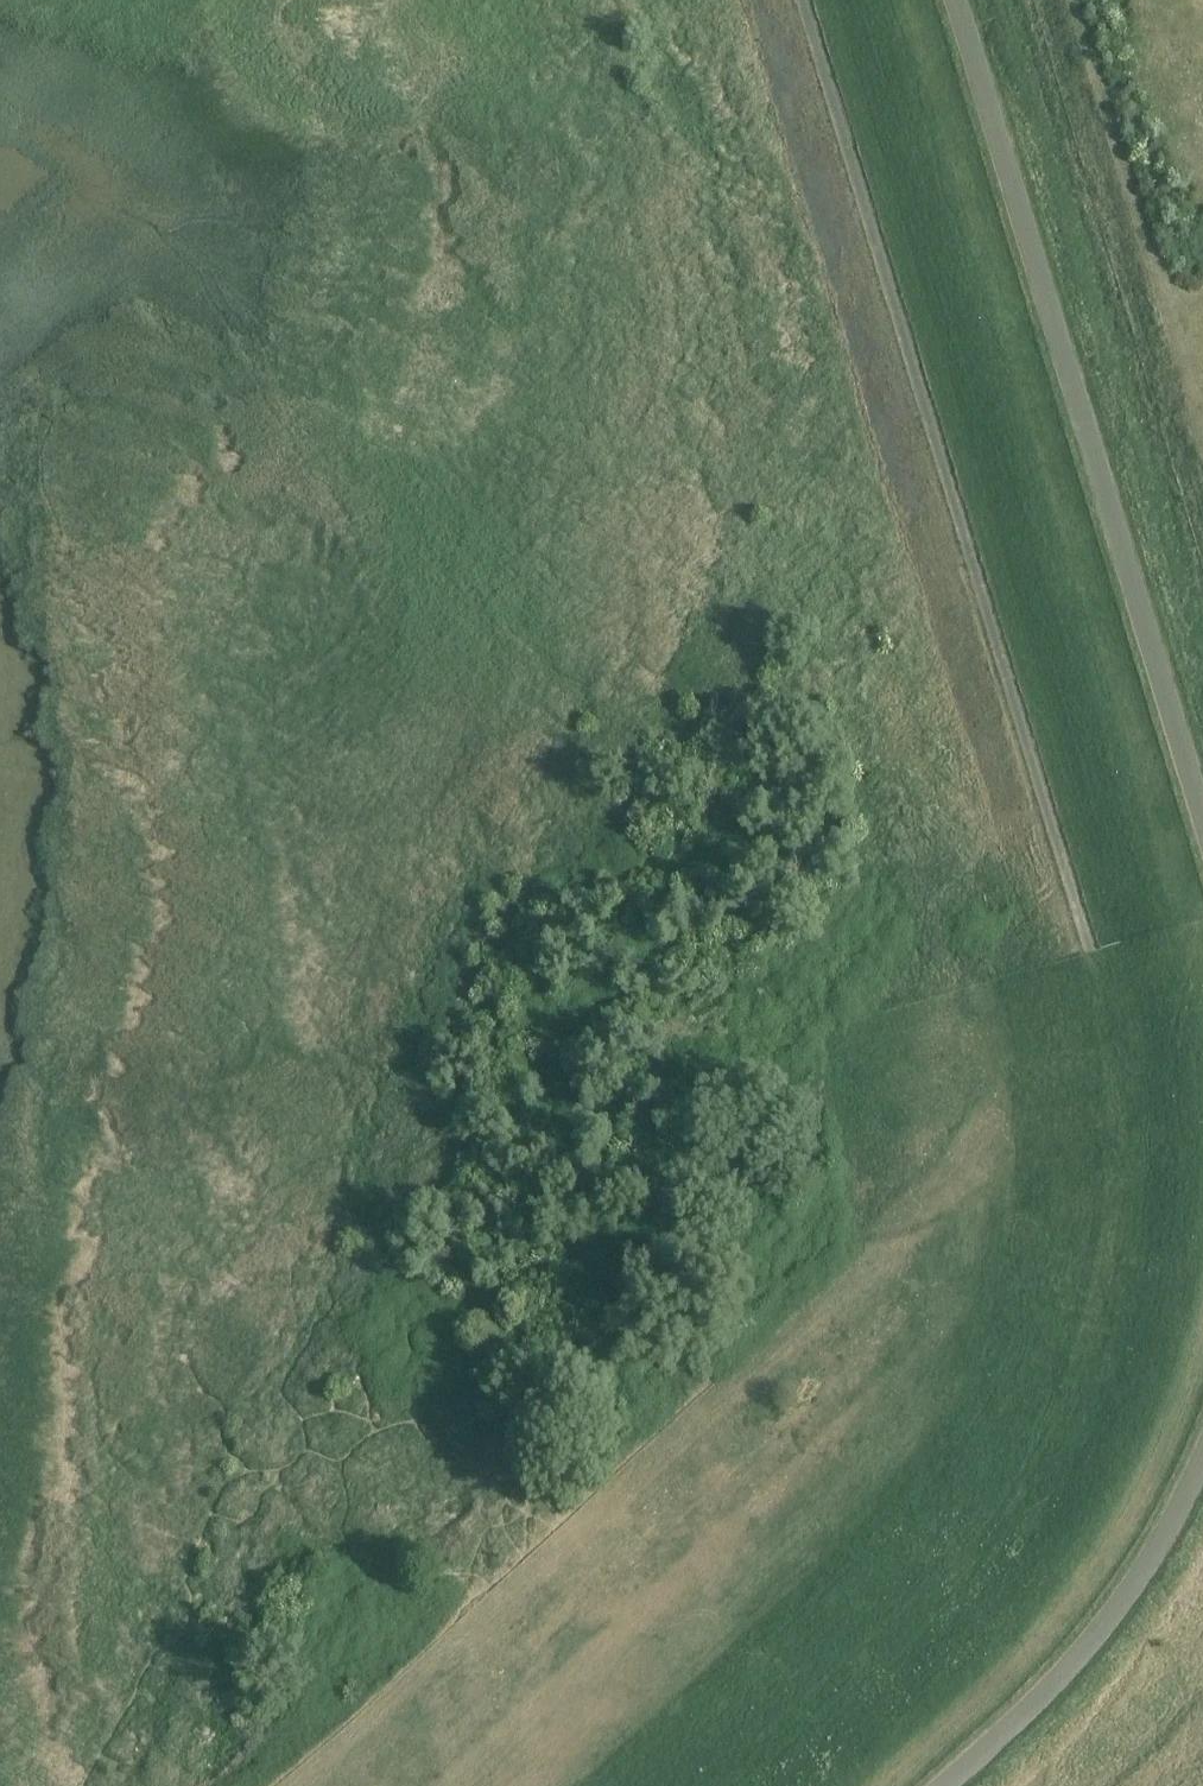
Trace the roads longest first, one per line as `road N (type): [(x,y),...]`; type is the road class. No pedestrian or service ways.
road 1 (unclassified): [(1202,802),(960,0)]
road 2 (unclassified): [(943,1785),(1081,1656),(1165,1543),(1202,1467)]

